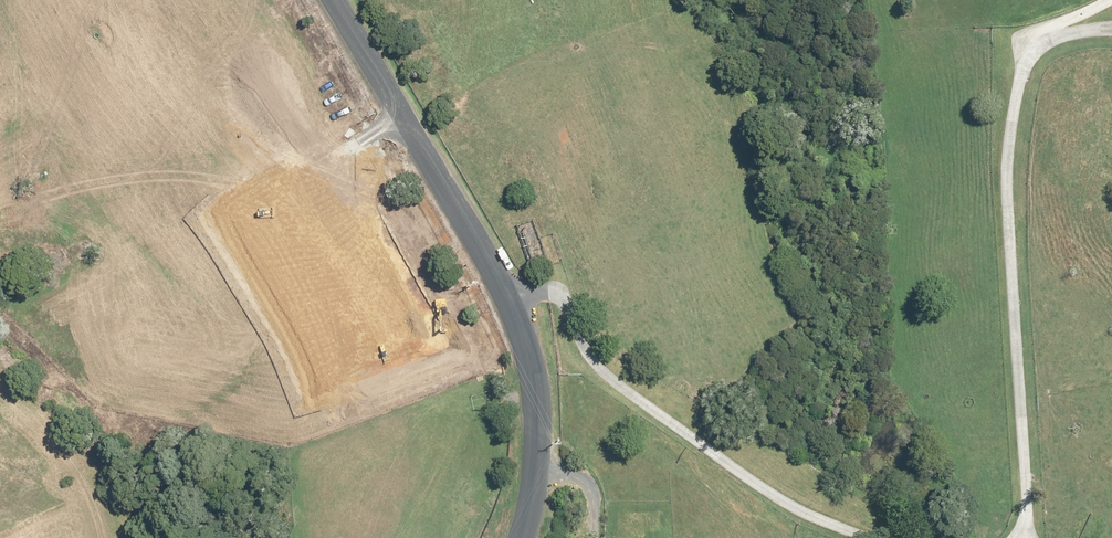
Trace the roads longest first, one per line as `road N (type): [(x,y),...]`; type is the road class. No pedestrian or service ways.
road 1 (residential): [(1022,537),(1031,489),(1008,161),(1035,39),(1050,23),(1111,0)]
road 2 (residential): [(519,331),(577,345),(632,396),(792,508),(857,537)]
road 3 (unclassified): [(519,331),(496,274),(333,0)]
road 4 (unclassified): [(522,537),(537,413),(519,331)]

